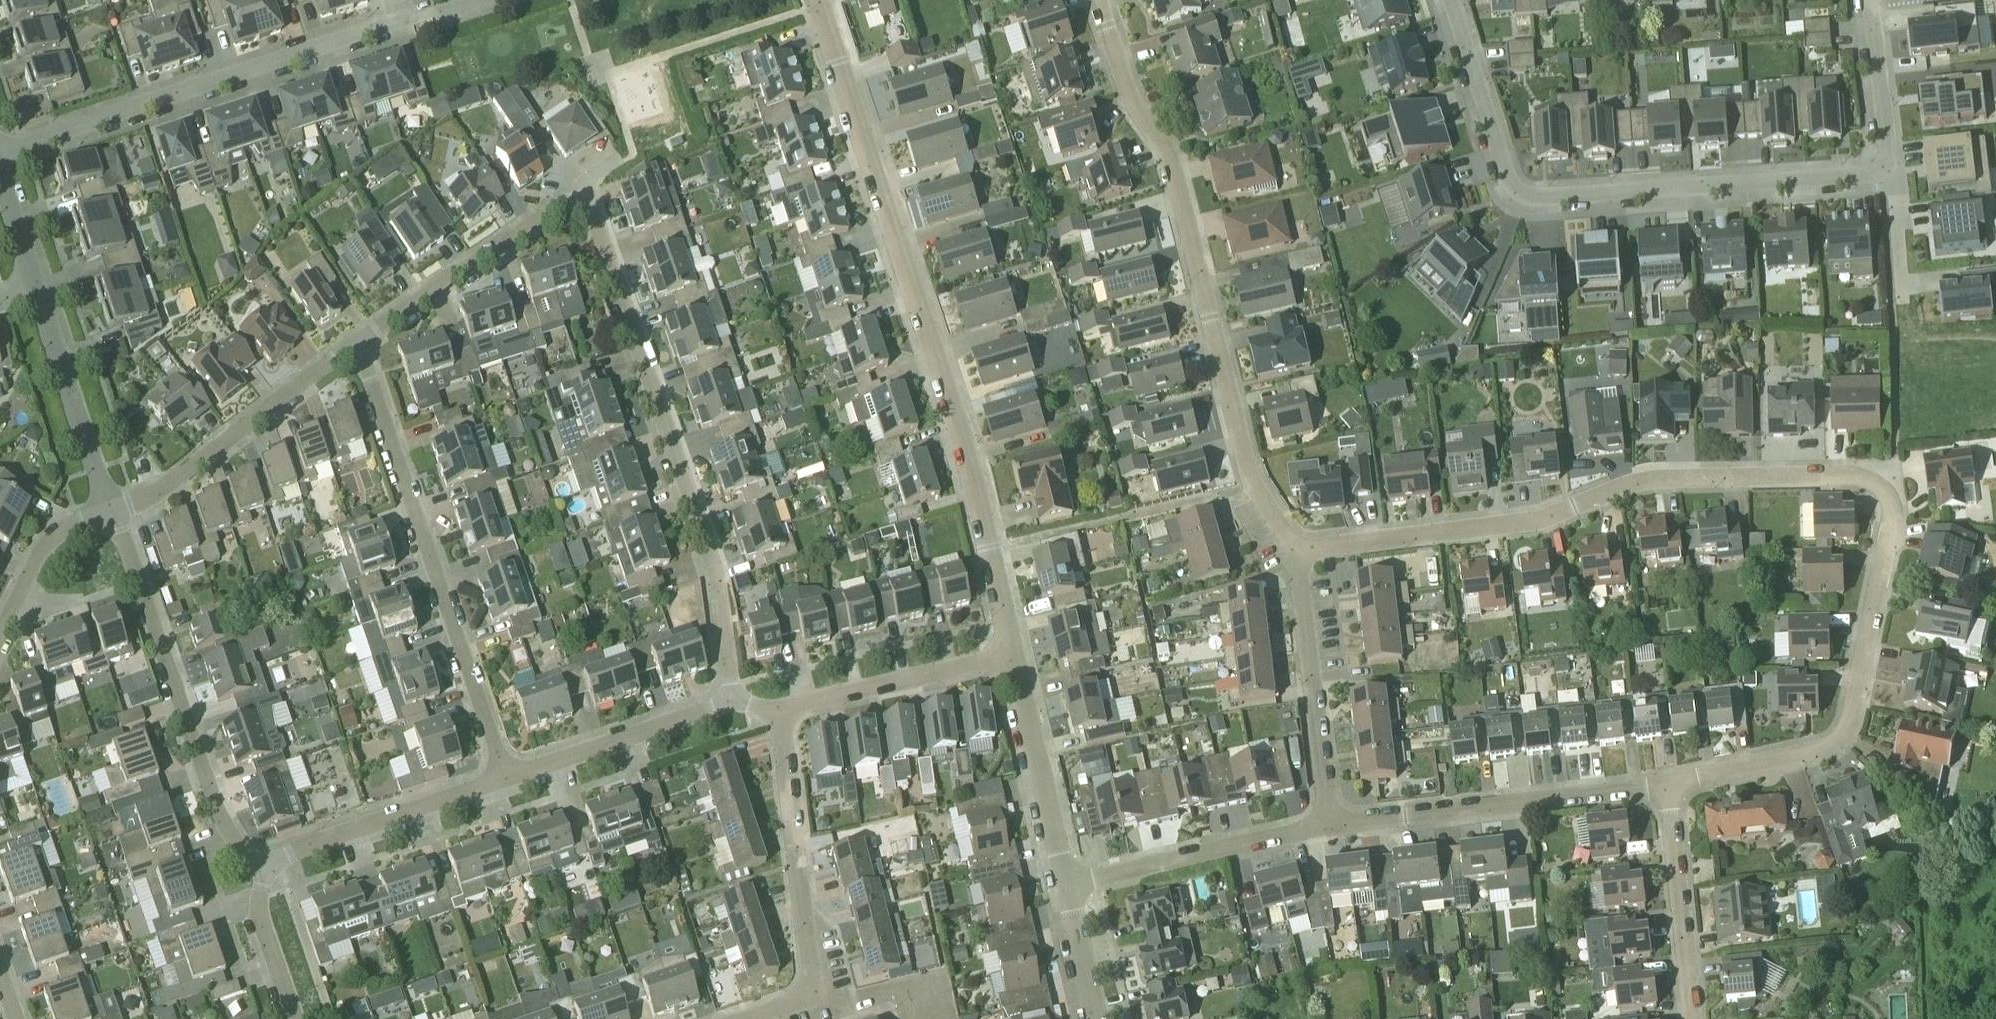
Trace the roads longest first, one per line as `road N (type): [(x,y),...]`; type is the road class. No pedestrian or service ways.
road 1 (residential): [(1668,787),(1827,746),(1846,728),(1892,516),(1873,482),(1853,474),(1672,475),(1639,480),(1537,521),(1294,551)]
road 2 (residential): [(1015,656),(975,467),(820,0)]
road 3 (residential): [(1101,0),(1127,81),(1175,171),(1250,478),(1294,551)]
road 4 (residential): [(1887,166),(1769,182),(1521,195),(1504,168),(1450,0)]
road 5 (residential): [(731,700),(716,572),(597,216),(586,203),(564,202)]
road 6 (residential): [(0,153),(476,0)]
road 7 (residential): [(506,775),(356,343)]
road 8 (residential): [(263,866),(223,816),(112,514)]
road 9 (residential): [(738,1018),(794,1000),(811,980),(777,712)]
road 10 (residential): [(1329,825),(1668,787)]
road 11 (residential): [(112,514),(144,502),(356,343)]
road 12 (residential): [(1329,825),(1294,551)]
road 13 (residential): [(1069,883),(1329,825)]
road 14 (residential): [(263,866),(506,775)]
road 15 (residential): [(356,343),(564,202)]
road 16 (residential): [(777,712),(1015,656)]
road 17 (residential): [(112,514),(35,286)]
road 18 (residential): [(506,775),(731,700)]
road 19 (residential): [(1069,883),(1015,656)]
road 20 (residential): [(1690,1018),(1668,787)]
road 21 (residential): [(0,634),(39,555),(77,525),(112,514)]
road 22 (residential): [(1872,0),(1887,166)]
road 23 (residential): [(295,1018),(263,921),(263,866)]
road 24 (residential): [(1101,1018),(1069,883)]
road 25 (residential): [(1887,166),(1900,293)]

